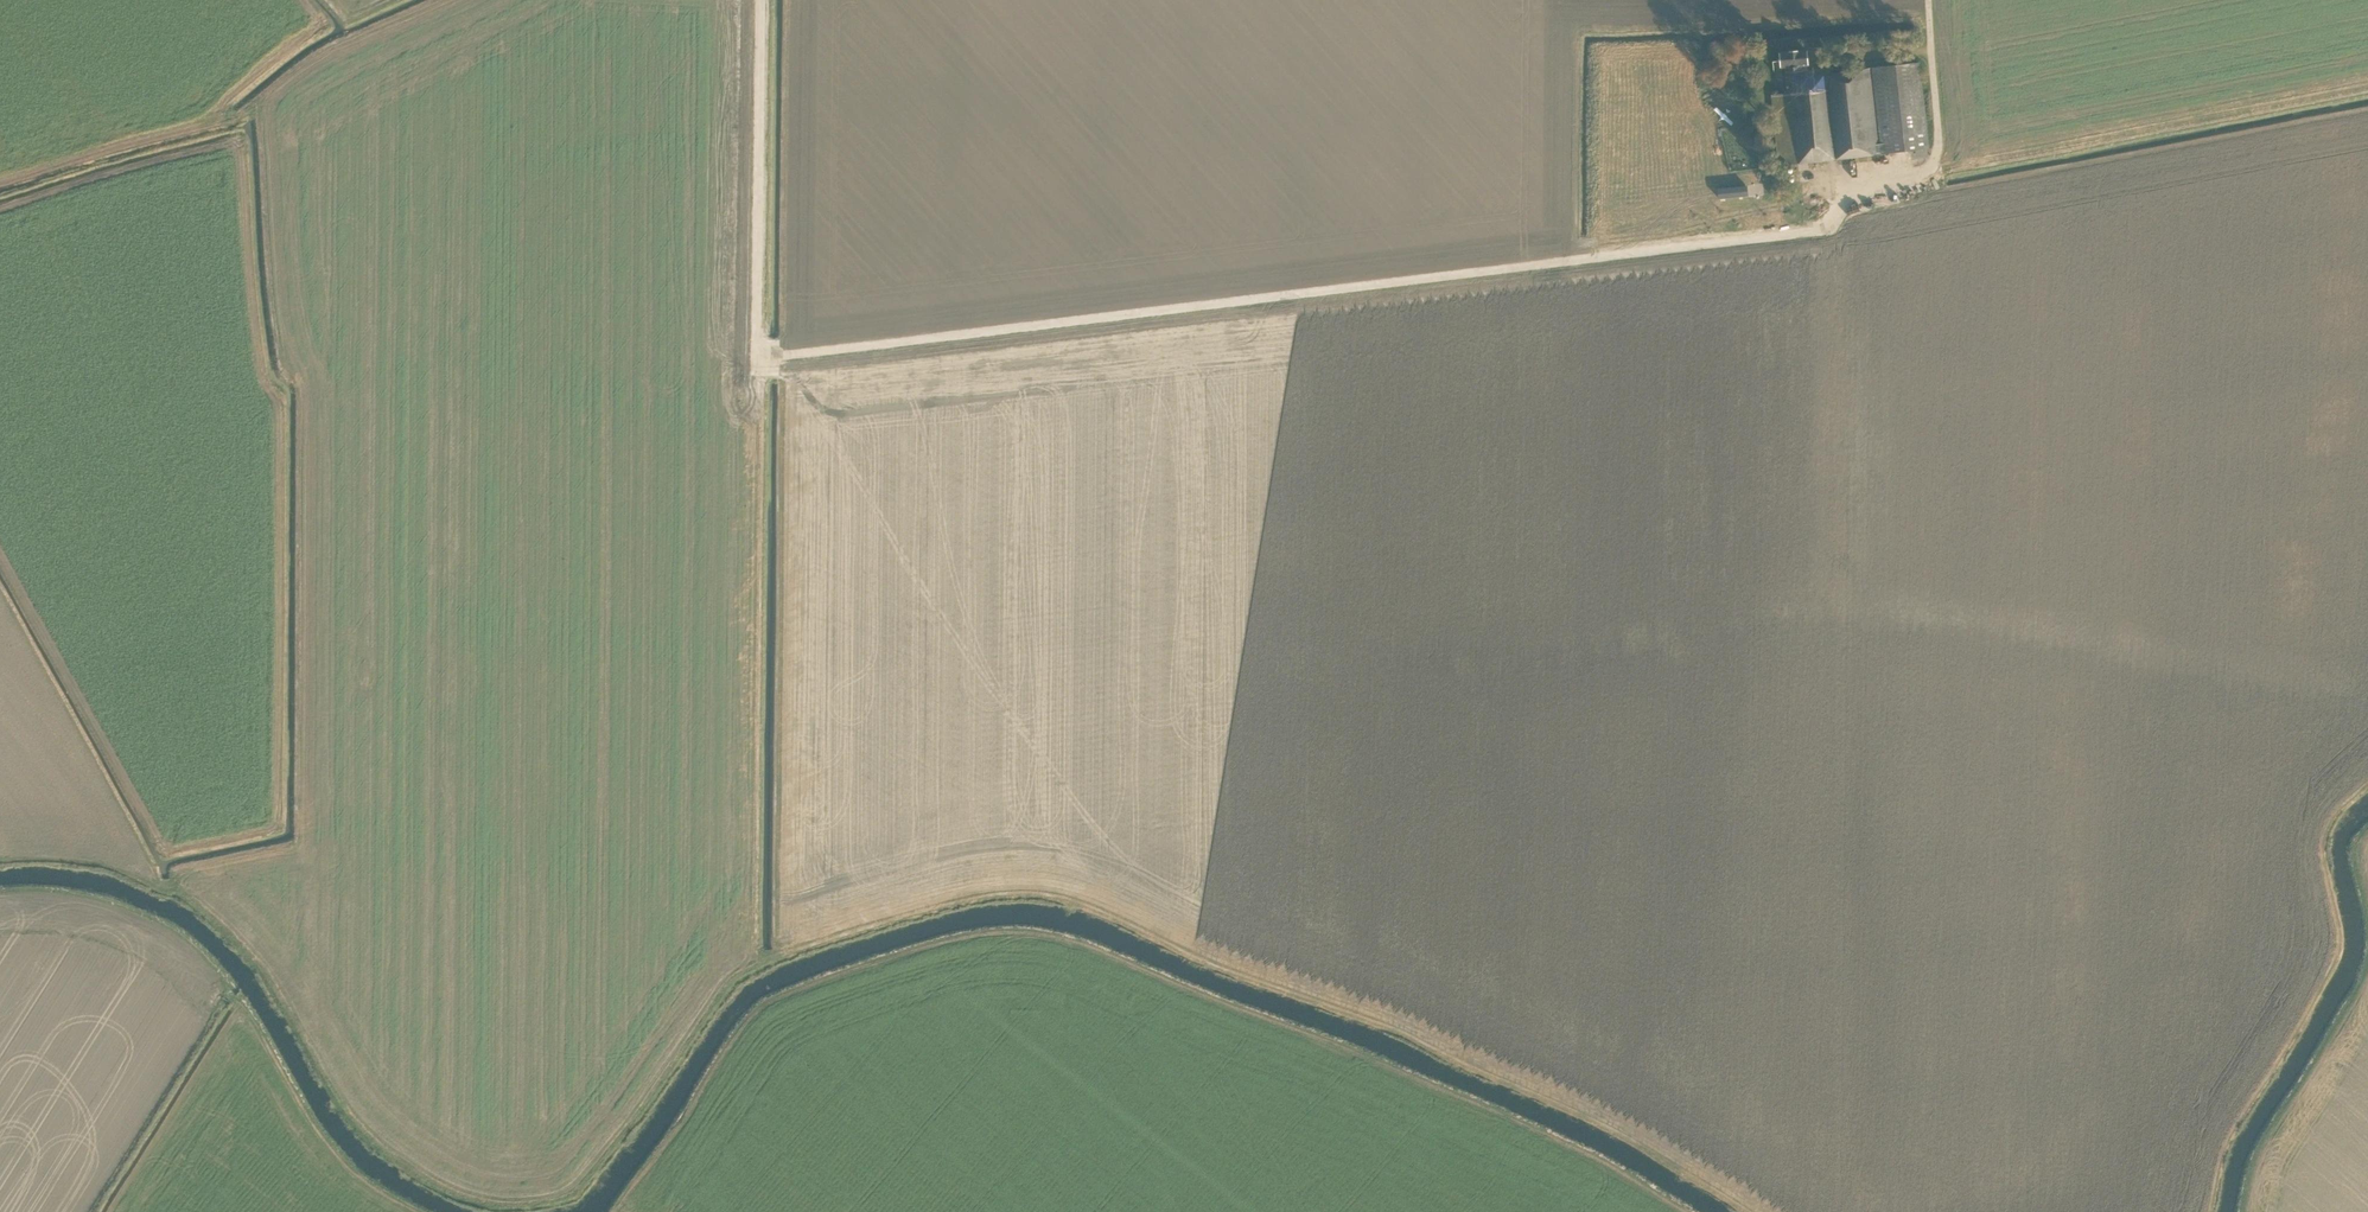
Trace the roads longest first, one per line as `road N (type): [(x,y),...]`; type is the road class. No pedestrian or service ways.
road 1 (track): [(613,1211),(751,1017),(821,982),(939,946),(1012,935),(1073,946),(1410,1074),(1681,1211)]
road 2 (track): [(0,900),(91,901),(175,933),(216,973),(316,1138),(347,1171),(412,1211)]
road 3 (track): [(2244,1211),(2262,1149),(2367,972)]

